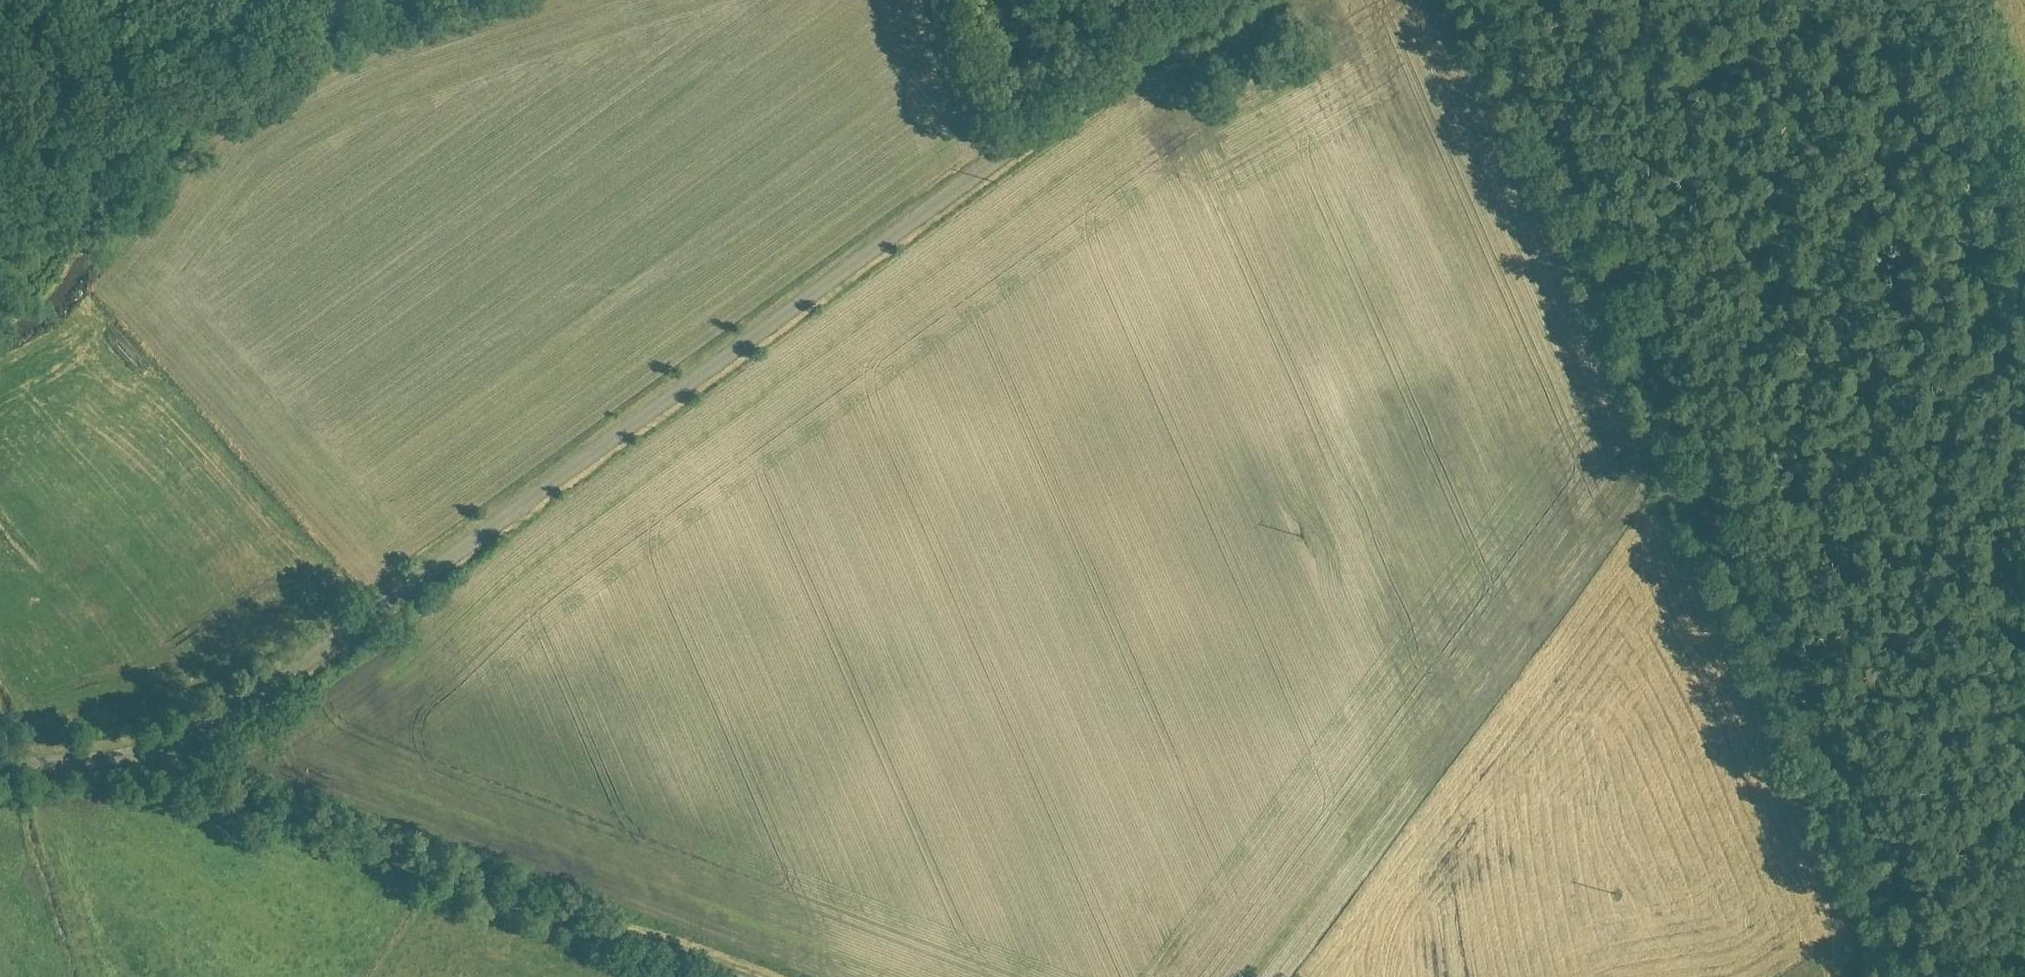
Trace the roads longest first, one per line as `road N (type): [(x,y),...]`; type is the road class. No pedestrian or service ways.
road 1 (unclassified): [(158,750),(232,715),(1222,0)]
road 2 (track): [(1919,976),(1459,0)]
road 3 (track): [(804,976),(158,750)]
road 4 (residential): [(0,762),(119,760),(158,750)]

